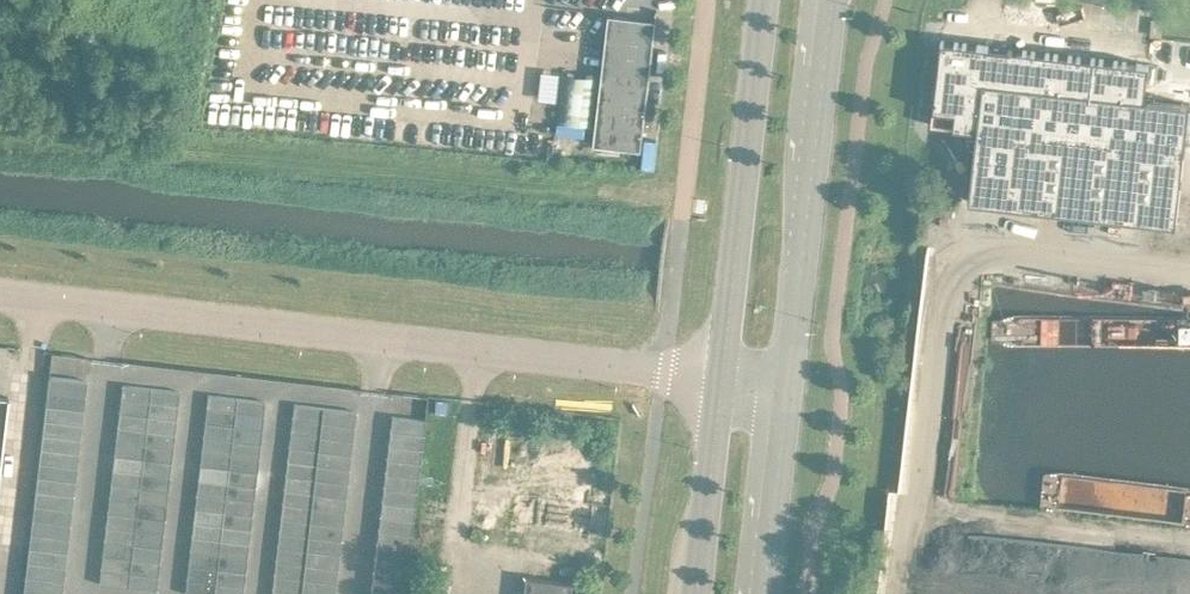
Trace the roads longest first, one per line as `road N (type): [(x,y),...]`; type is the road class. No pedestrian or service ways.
road 1 (unclassified): [(712,385),(0,297)]
road 2 (secondary): [(784,396),(837,0)]
road 3 (secondary): [(765,0),(712,385)]
road 4 (secondary): [(712,385),(693,593)]
road 5 (secondary): [(763,593),(784,396)]

